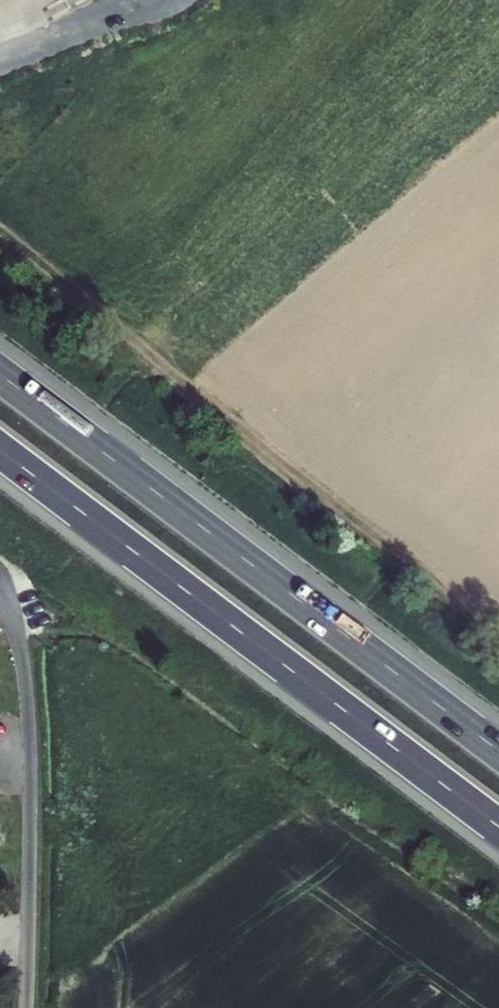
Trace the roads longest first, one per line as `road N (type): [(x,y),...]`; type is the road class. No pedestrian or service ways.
road 1 (motorway): [(0,449),(498,826)]
road 2 (motorway): [(498,751),(0,374)]

